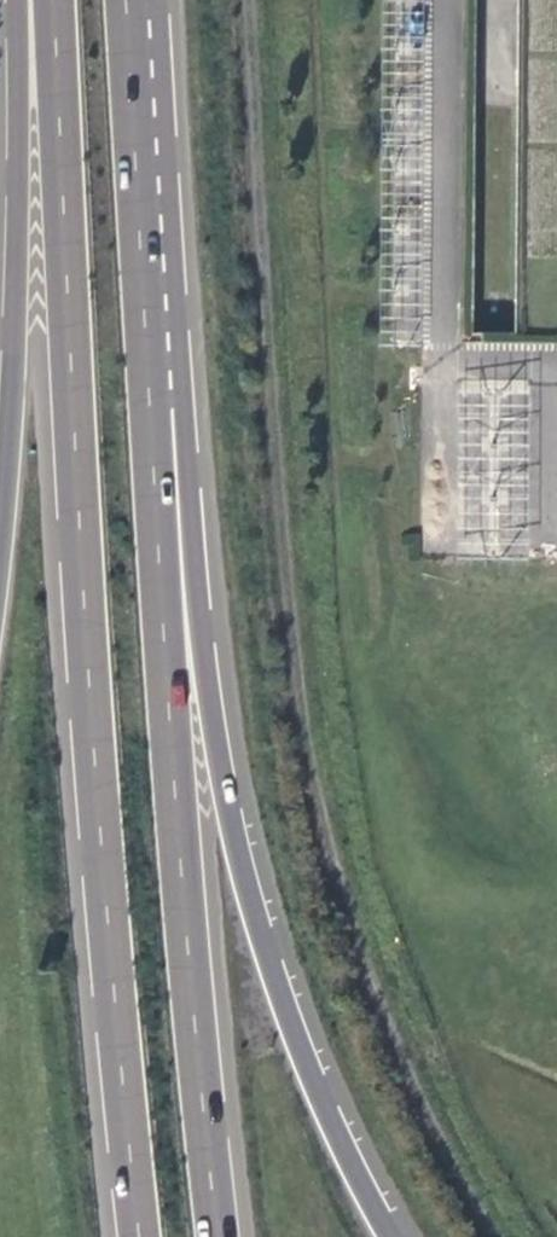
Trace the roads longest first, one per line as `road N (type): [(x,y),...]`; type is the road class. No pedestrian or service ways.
road 1 (trunk): [(48,0),(95,762),(139,1236)]
road 2 (trunk): [(390,1236),(335,1127),(263,941),(217,746),(159,407)]
road 3 (trunk): [(217,1236),(173,796),(159,407)]
road 4 (trunk): [(27,0),(17,73),(12,352),(0,514)]
road 5 (track): [(489,1236),(385,1027),(315,794)]
road 6 (trunk): [(159,407),(137,0)]

